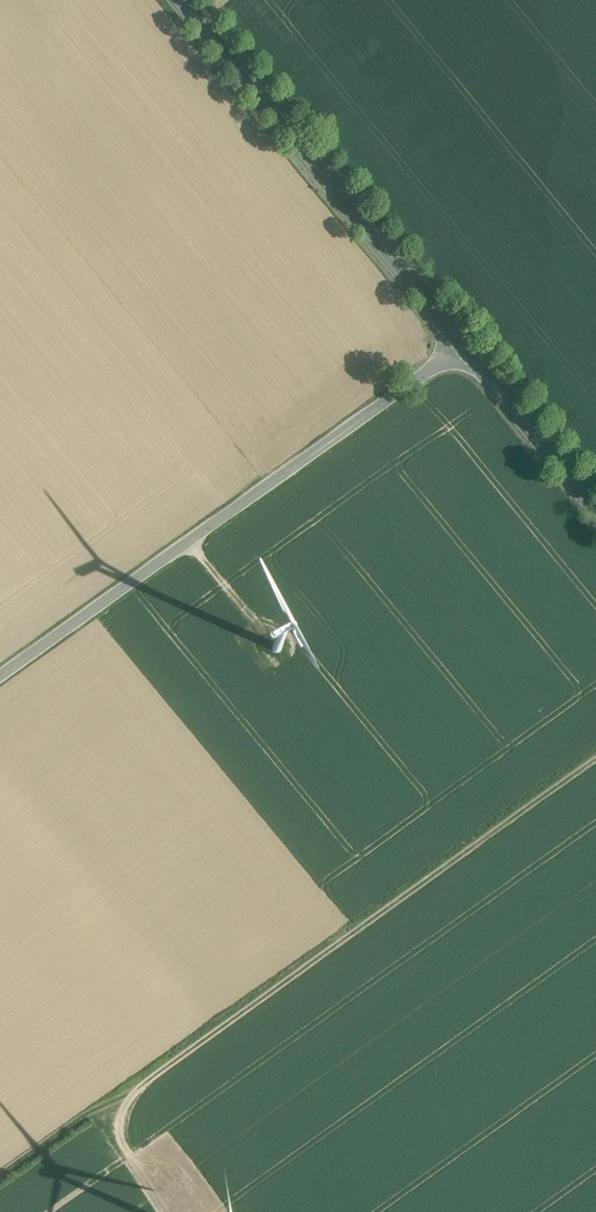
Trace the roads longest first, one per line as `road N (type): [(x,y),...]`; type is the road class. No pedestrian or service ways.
road 1 (track): [(123,1140),(122,1112),(138,1088),(595,759)]
road 2 (tertiary): [(463,344),(0,676)]
road 3 (secondary): [(463,344),(184,0)]
road 4 (secondary): [(595,508),(463,344)]
road 5 (track): [(138,1088),(0,1176)]

